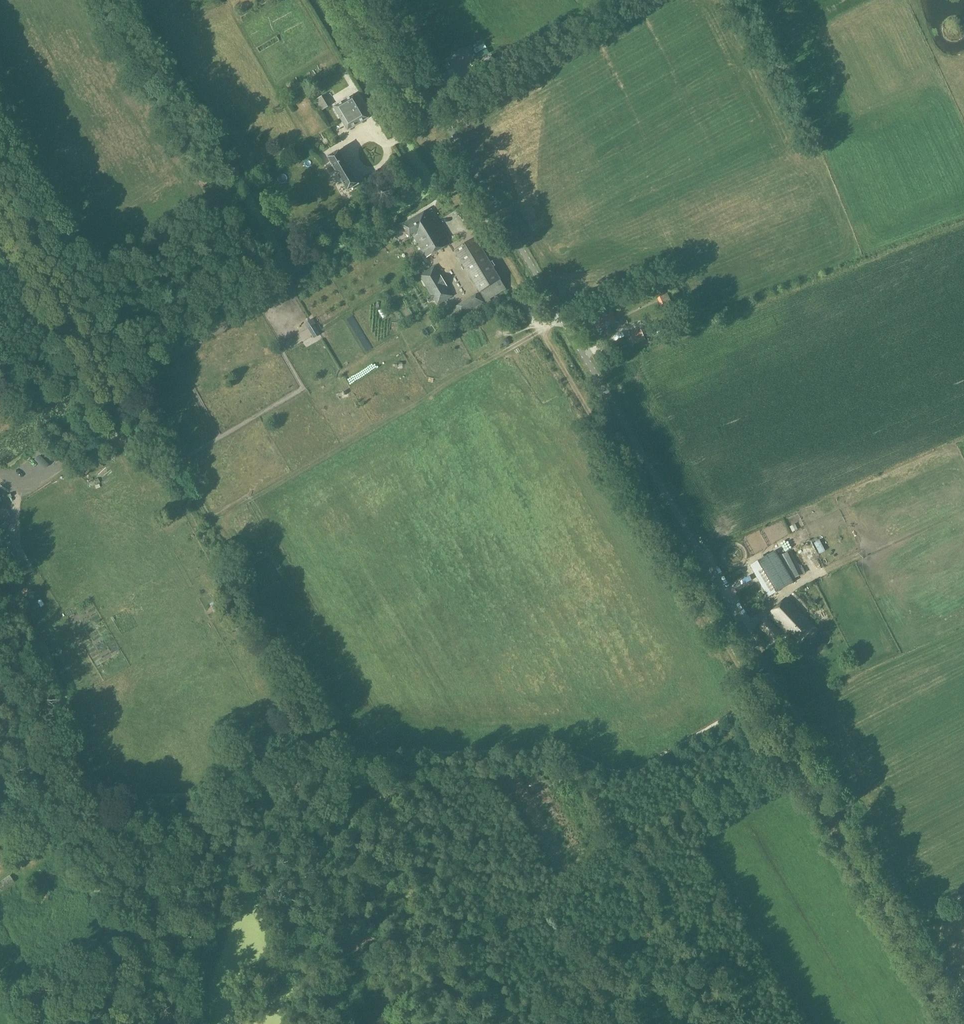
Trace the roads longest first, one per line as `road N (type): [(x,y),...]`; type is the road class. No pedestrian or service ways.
road 1 (unclassified): [(963,997),(375,0)]
road 2 (track): [(792,754),(543,331)]
road 3 (track): [(203,528),(158,447),(106,433),(105,394),(0,215)]
road 4 (track): [(203,528),(543,331)]
road 5 (track): [(543,331),(345,0)]
road 6 (track): [(954,1023),(792,754)]
road 7 (track): [(626,852),(455,953),(496,1023)]
road 8 (track): [(330,754),(203,528)]
road 9 (track): [(330,754),(455,953)]
road 10 (track): [(106,433),(48,475),(13,488),(0,481)]

